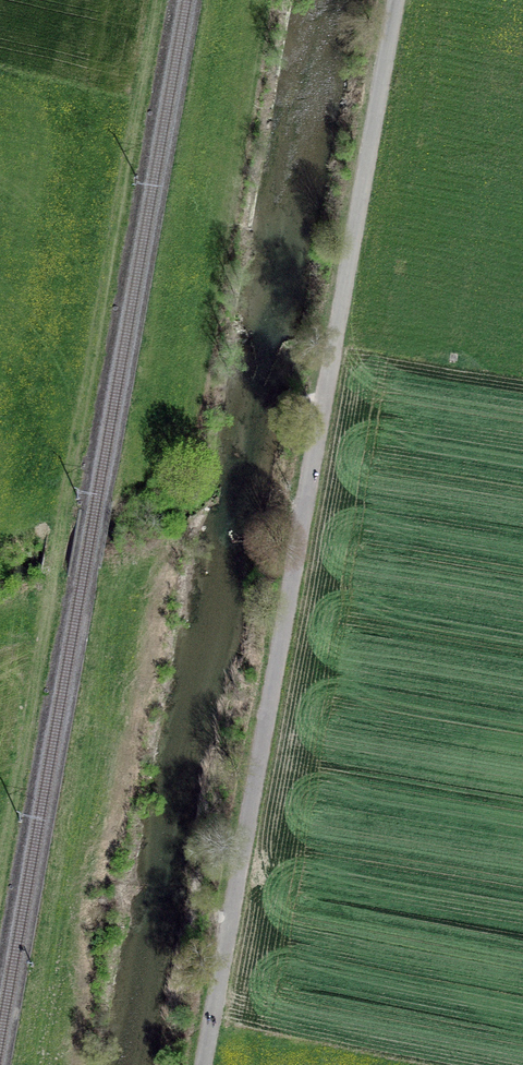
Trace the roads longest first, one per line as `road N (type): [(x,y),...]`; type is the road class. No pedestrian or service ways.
road 1 (unclassified): [(206,1064),(397,0)]
road 2 (track): [(158,0),(0,885)]

